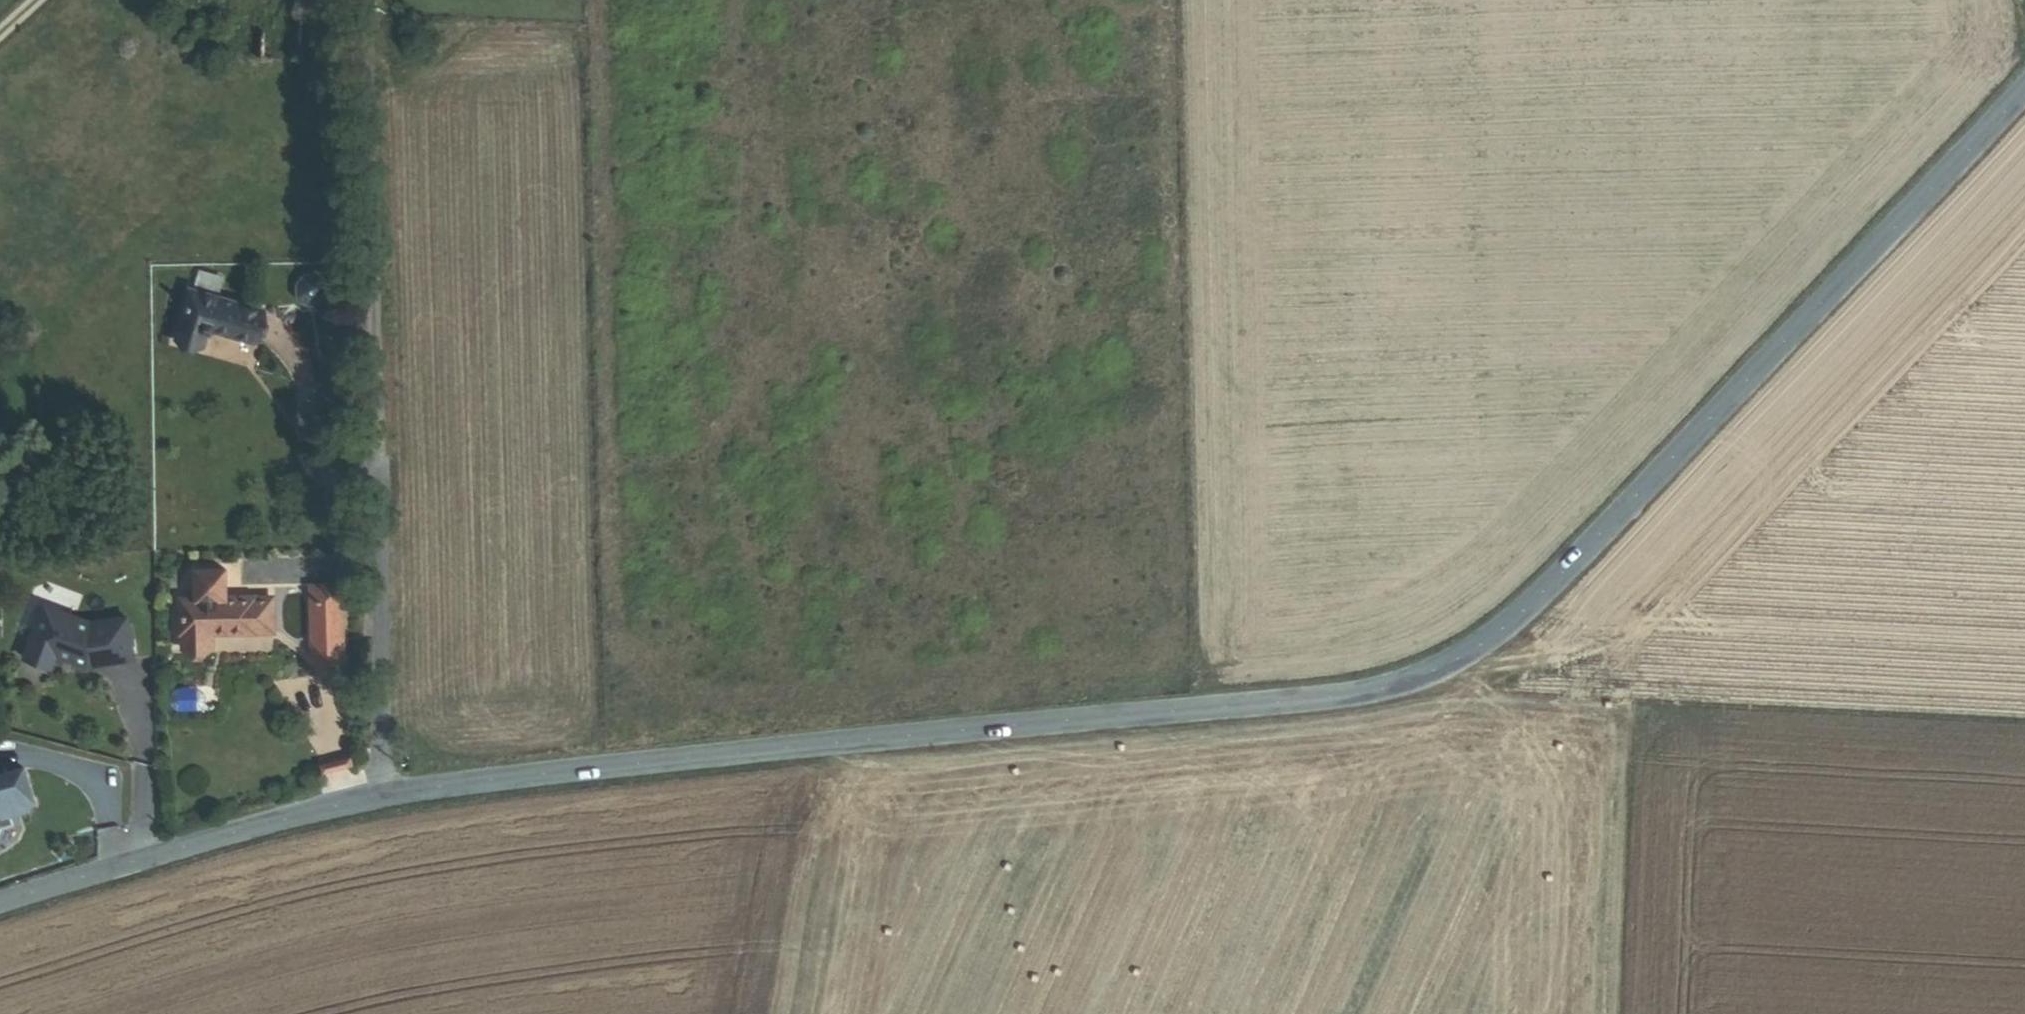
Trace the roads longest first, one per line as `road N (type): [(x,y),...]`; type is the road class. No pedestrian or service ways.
road 1 (tertiary): [(2024,89),(1531,604),(1476,648),(1409,681),(1331,697),(819,743),(391,794)]
road 2 (residential): [(391,794),(377,742),(370,21)]
road 3 (tertiary): [(391,794),(0,902)]

